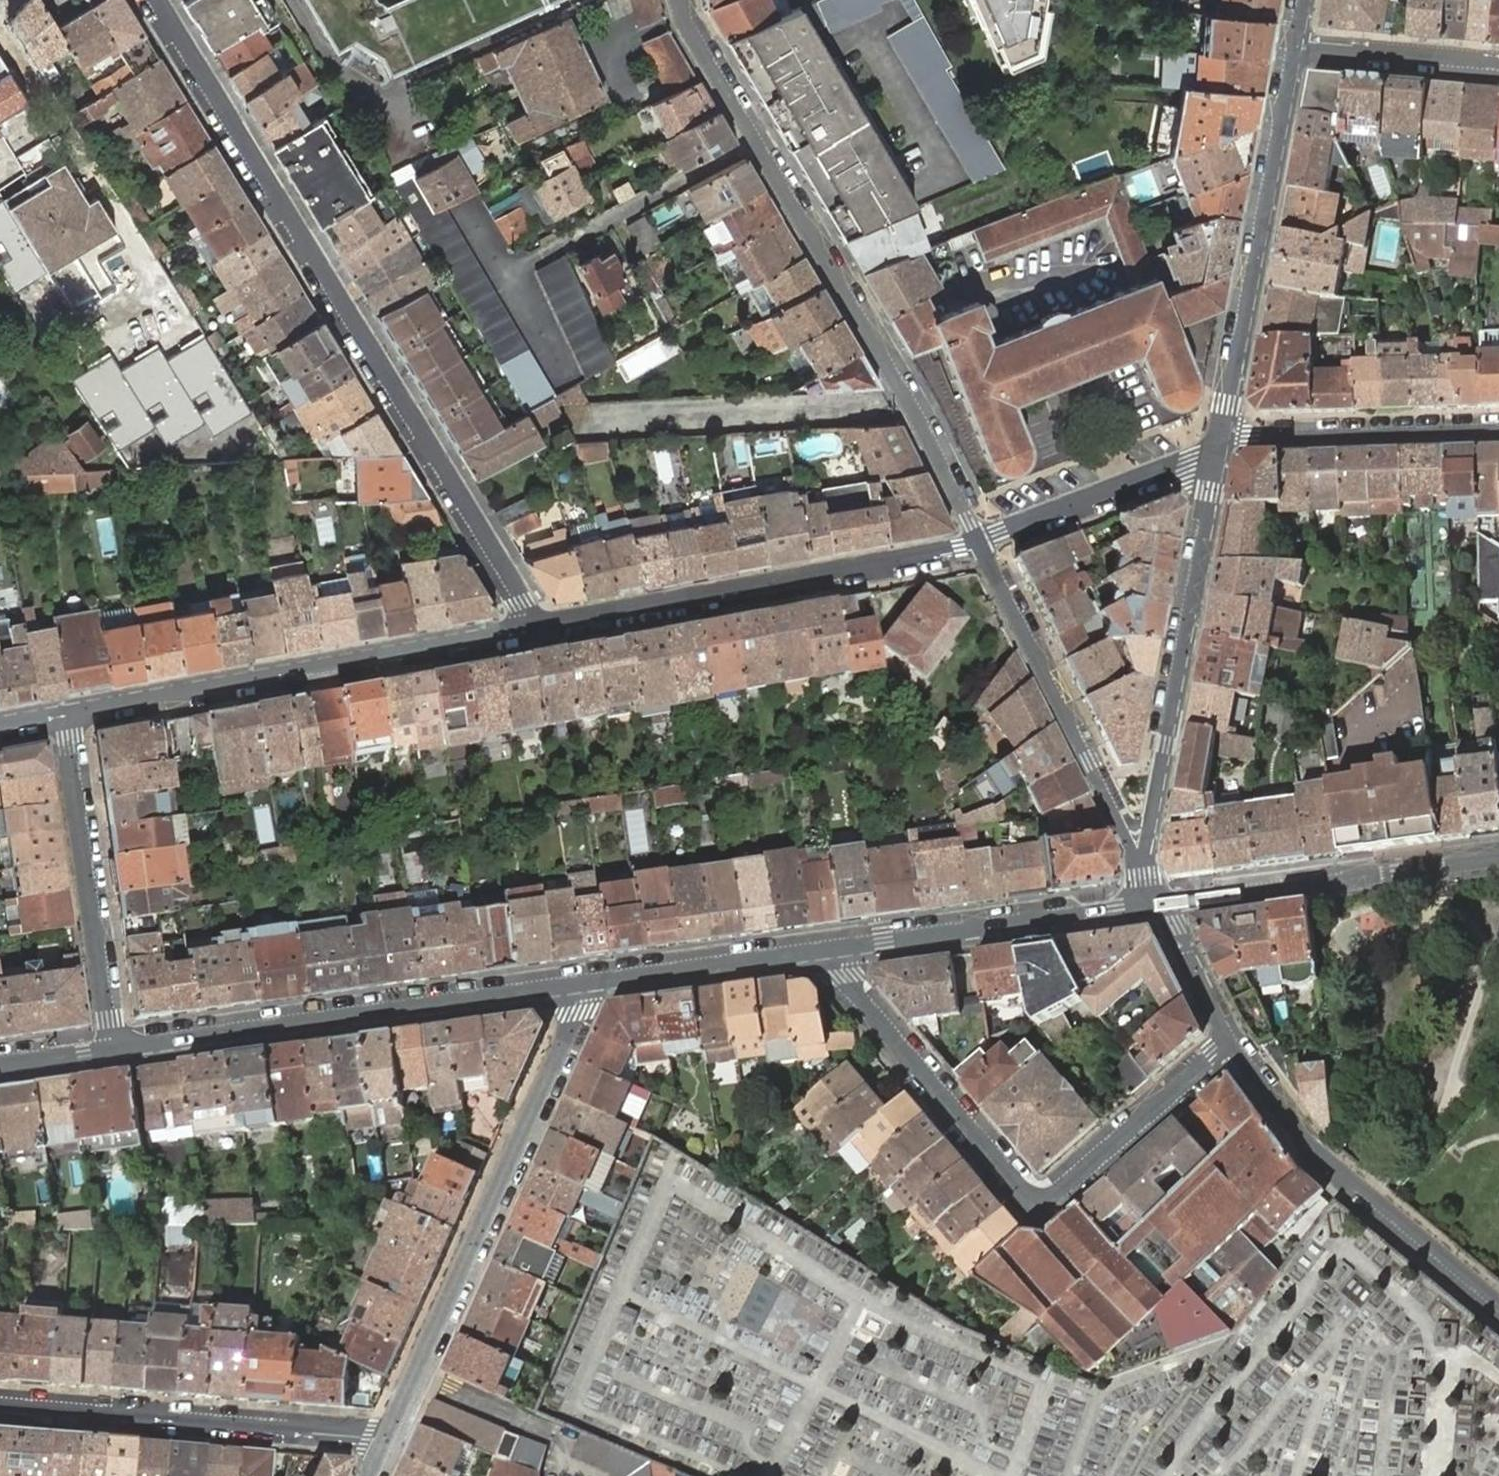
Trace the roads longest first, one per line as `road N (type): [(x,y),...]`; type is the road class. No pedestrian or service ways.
road 1 (residential): [(528,628),(522,605),(153,0)]
road 2 (residential): [(978,543),(916,404),(682,0)]
road 3 (residential): [(836,947),(840,975),(1023,1191),(1042,1196),(1230,1044)]
road 4 (residential): [(579,983),(581,1001),(385,1444)]
road 5 (residential): [(528,628),(63,713)]
road 6 (tertiary): [(111,1049),(579,983)]
road 7 (residential): [(978,543),(528,628)]
road 8 (tertiary): [(1139,858),(1218,447)]
road 9 (tertiary): [(1218,447),(1295,43)]
road 10 (residential): [(385,1444),(368,1435),(0,1404)]
road 11 (tertiary): [(1498,1310),(1318,1157),(1230,1044)]
road 12 (residential): [(1139,858),(1105,806),(978,543)]
road 13 (tertiary): [(1158,904),(1498,858)]
road 14 (residential): [(63,713),(111,1049)]
road 15 (tertiary): [(836,947),(1158,904)]
road 16 (residential): [(1498,429),(1249,437),(1218,447)]
road 17 (tertiary): [(579,983),(836,947)]
road 18 (residential): [(1218,447),(978,543)]
road 19 (residential): [(1295,43),(1498,63)]
road 20 (residential): [(290,0),(335,72),(405,120)]
road 21 (tertiary): [(1230,1044),(1158,904)]

